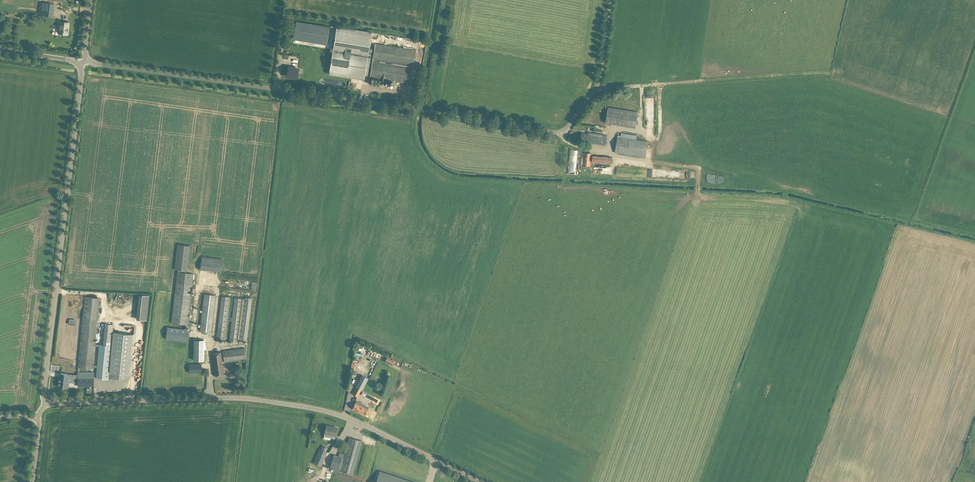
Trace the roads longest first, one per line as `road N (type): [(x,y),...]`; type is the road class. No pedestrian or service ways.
road 1 (unclassified): [(84,64),(559,132),(597,79),(608,0)]
road 2 (unclassified): [(471,481),(348,422),(277,404),(46,403)]
road 3 (unclassified): [(46,403),(84,64)]

